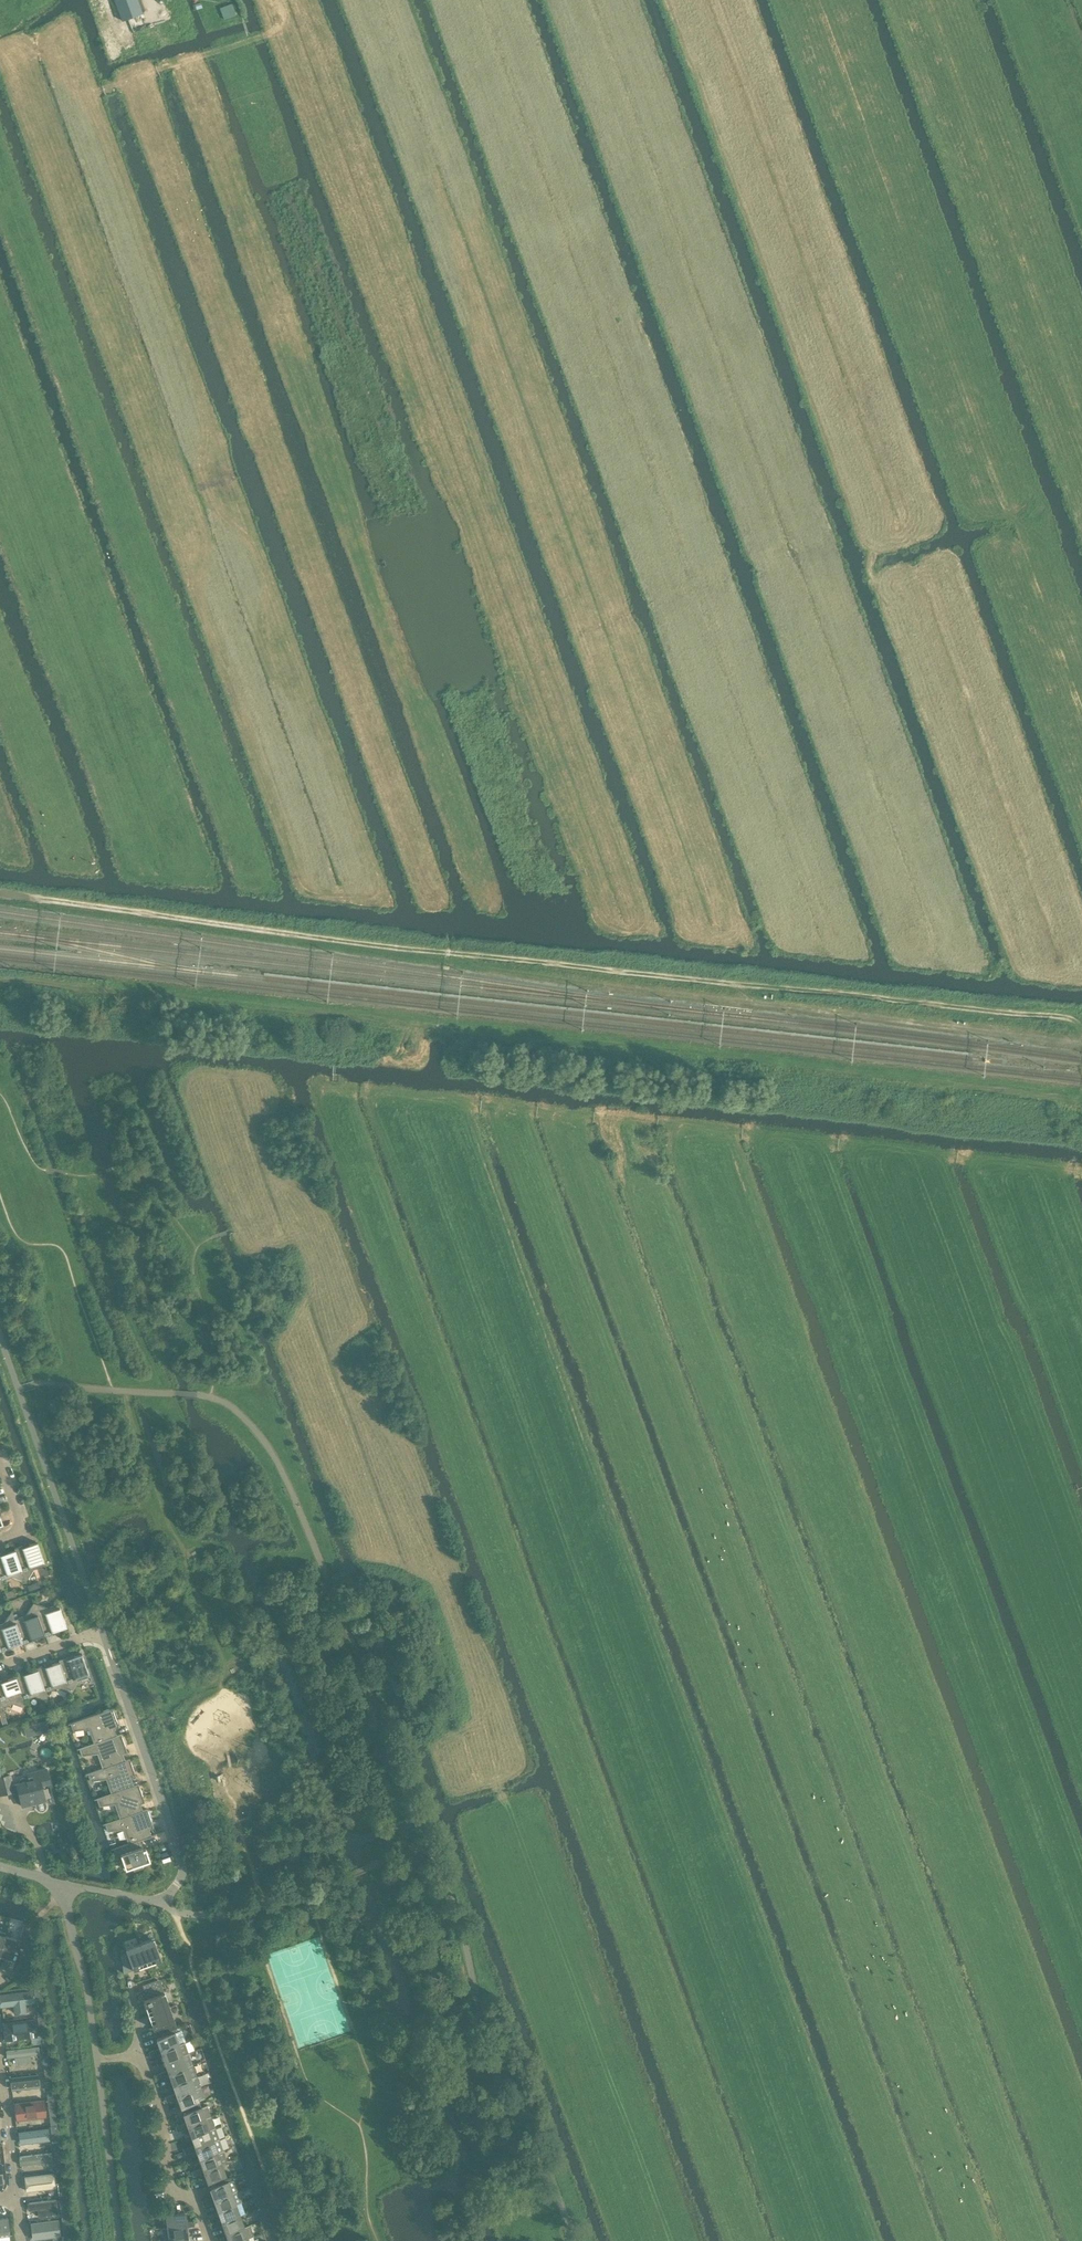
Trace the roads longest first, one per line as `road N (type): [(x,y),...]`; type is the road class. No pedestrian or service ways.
road 1 (track): [(1081,1028),(1062,1017),(384,946),(0,895)]
road 2 (track): [(0,982),(1081,1102)]
road 3 (unclassified): [(59,1884),(163,1902),(181,1877),(103,1633)]
road 4 (unclassified): [(103,1633),(0,1336)]
road 5 (residential): [(210,2240),(197,2203),(171,2187),(161,2112),(139,2055)]
road 6 (unclassified): [(121,2240),(98,2060)]
road 7 (unclassified): [(98,2060),(59,1884)]

